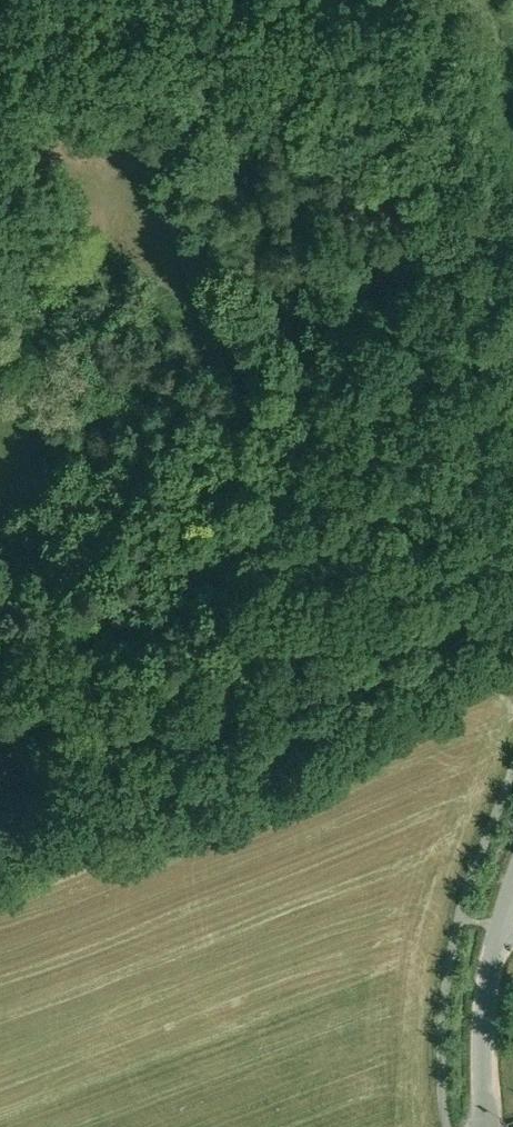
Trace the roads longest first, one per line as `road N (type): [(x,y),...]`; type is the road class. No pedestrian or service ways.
road 1 (unclassified): [(490,1126),(486,1020),(507,925)]

